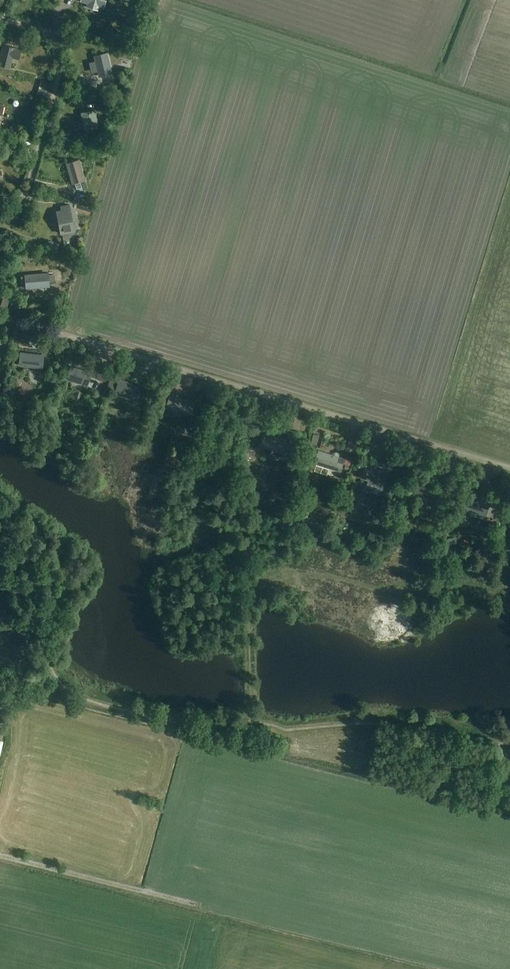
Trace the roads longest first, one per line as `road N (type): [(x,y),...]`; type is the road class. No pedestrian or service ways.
road 1 (track): [(509,742),(367,724),(184,723),(81,697),(51,670),(26,547),(0,501)]
road 2 (residential): [(0,315),(509,468)]
road 3 (residential): [(0,212),(28,191),(60,63),(51,37),(0,19)]
road 4 (track): [(0,856),(195,902)]

